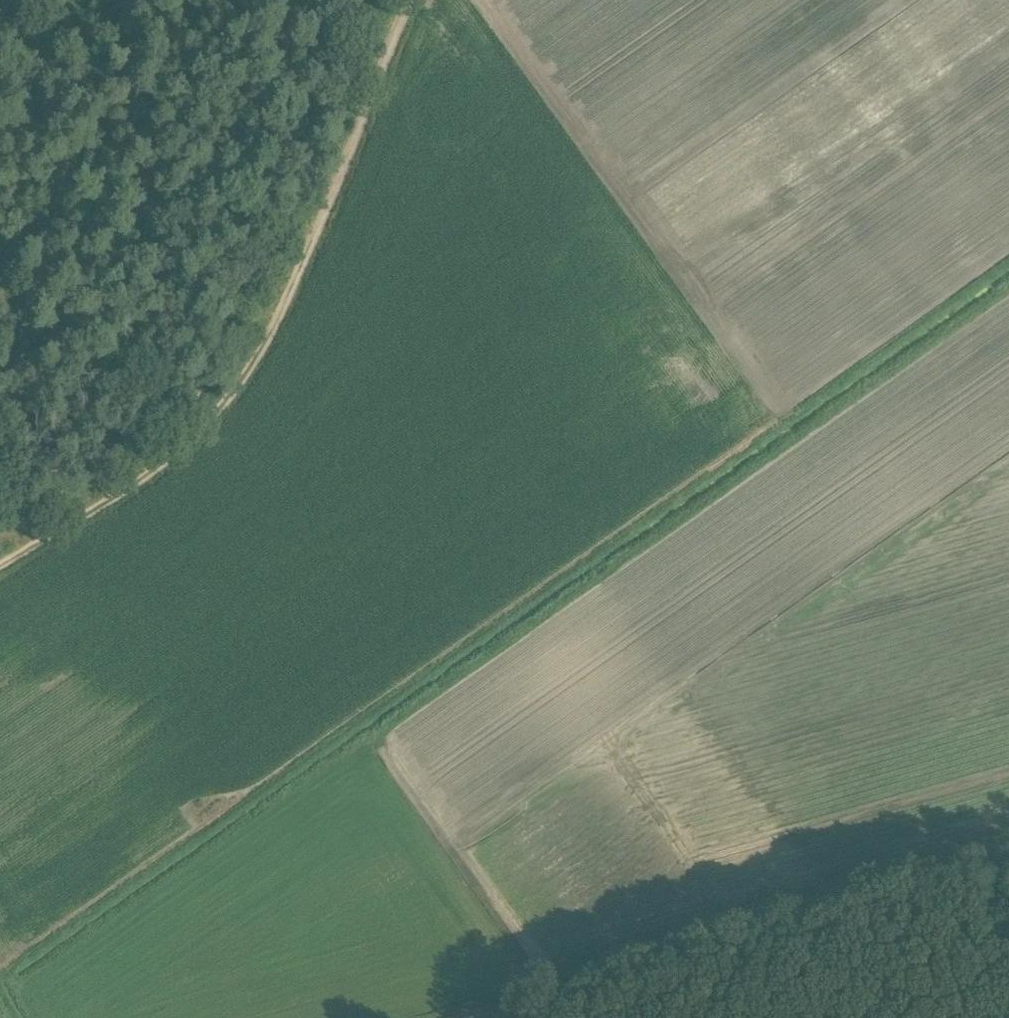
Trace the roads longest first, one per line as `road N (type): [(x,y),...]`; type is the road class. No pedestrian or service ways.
road 1 (track): [(19,552),(188,447),(235,390),(280,316),(411,0)]
road 2 (track): [(454,1017),(1008,861)]

